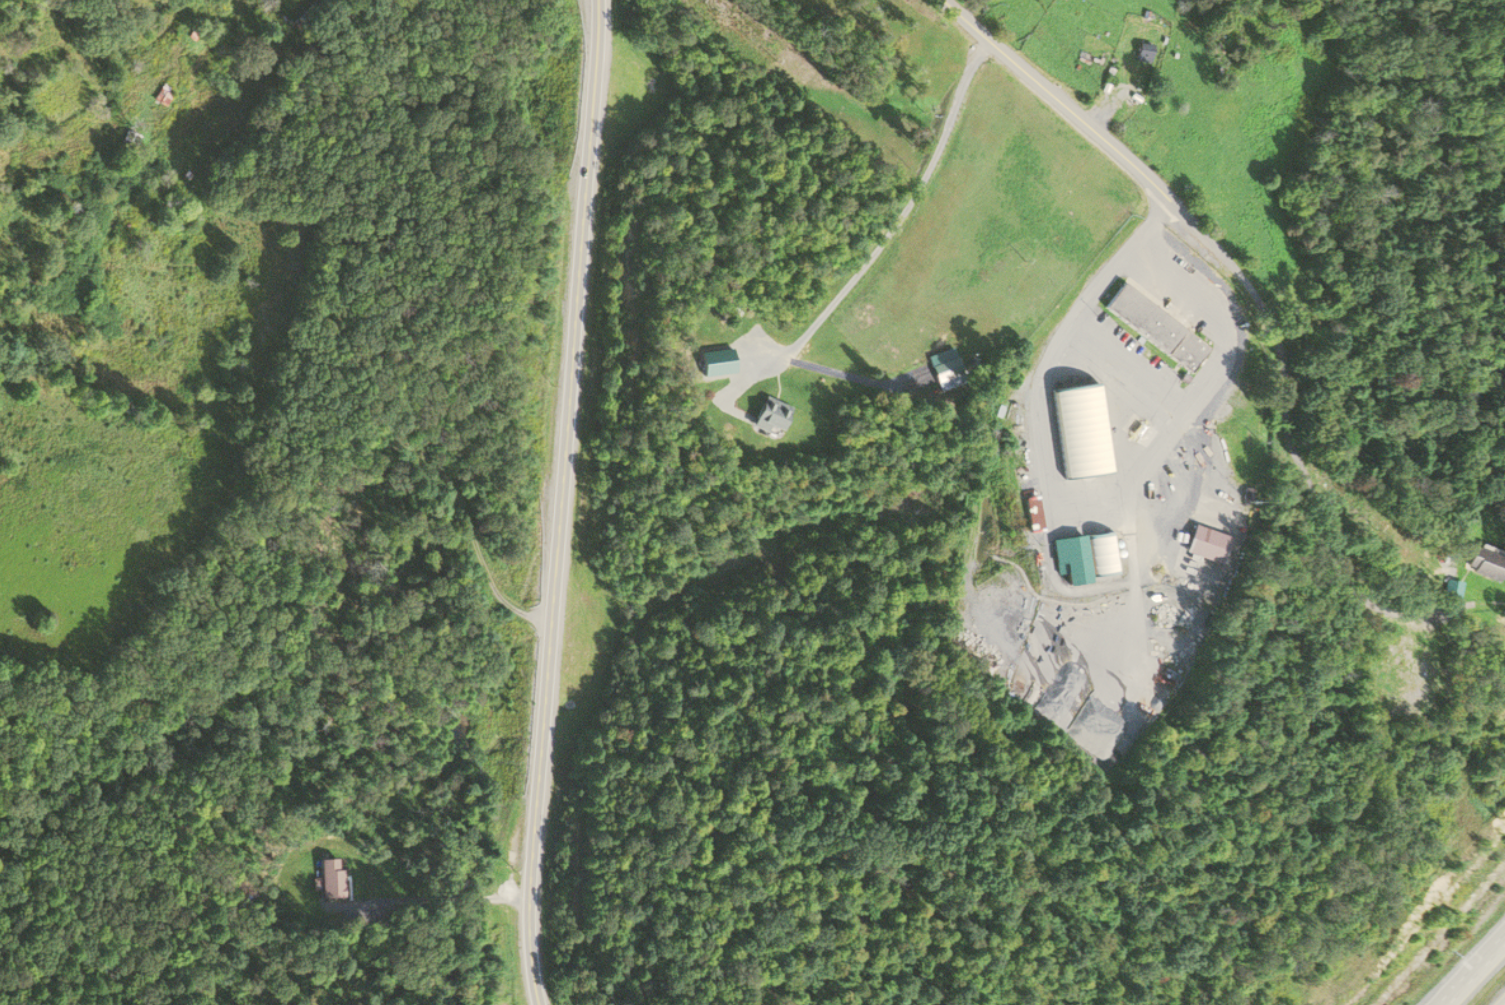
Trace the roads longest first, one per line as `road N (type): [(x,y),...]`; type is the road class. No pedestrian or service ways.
road 1 (tertiary): [(539,1004),(528,907),(599,0)]
road 2 (residential): [(943,0),(1126,160),(1241,275),(1284,373),(1295,454),(1335,565),(1368,603),(1397,613),(1504,604)]

